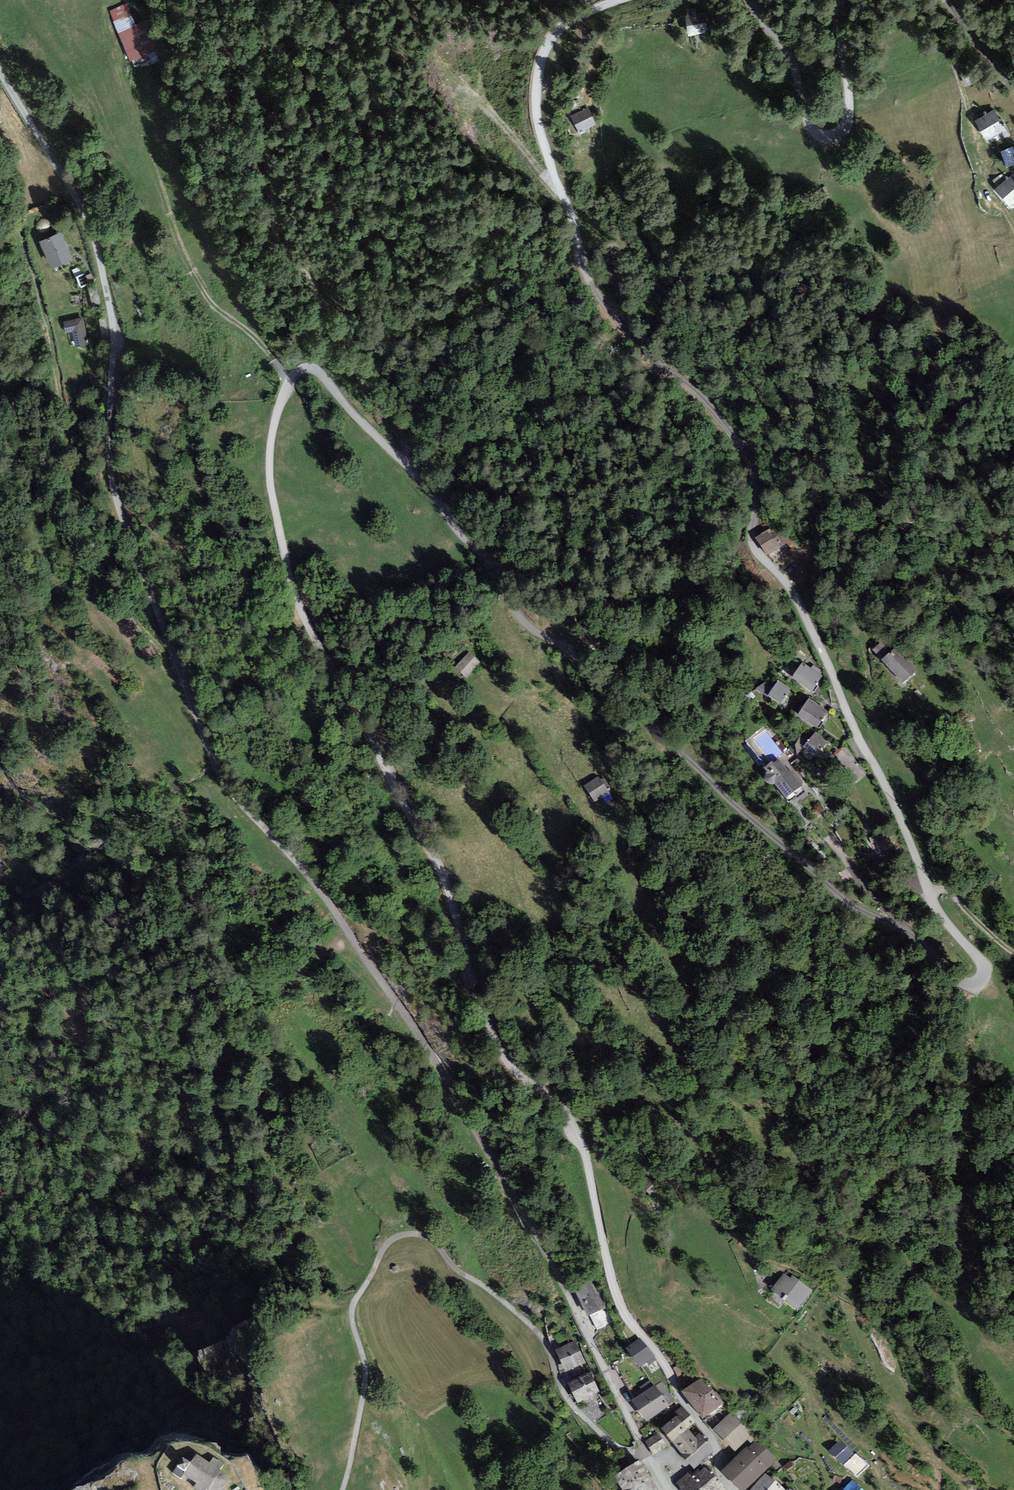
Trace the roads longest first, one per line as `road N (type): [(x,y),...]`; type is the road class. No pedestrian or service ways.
road 1 (tertiary): [(730,1489),(711,1435),(625,1314),(575,1118),(515,1071),(478,1010),(431,849),(293,600),(270,470),(288,394),(307,380),(339,396),(418,472),(452,526),(487,556),(526,624),(569,649),(844,901),(910,933),(953,980),(977,984),(983,975),(923,881),(892,799),(791,591),(751,541),(760,490),(755,462),(698,388),(652,364),(600,301),(536,107)]
road 2 (unclassified): [(671,1489),(524,1207),(433,1058),(331,907),(227,778),(177,658)]
road 3 (track): [(582,663),(630,752),(703,990),(756,1084),(790,1141),(852,1210),(902,1248),(976,1409),(1013,1433)]
road 4 (unclassified): [(0,80),(81,208),(94,245),(114,334),(105,463),(177,658)]
road 5 (track): [(645,1451),(610,1444),(568,1401),(553,1357),(531,1326),(457,1270),(433,1241),(401,1235),(383,1248),(356,1298),(366,1371),(342,1489)]
road 6 (track): [(418,472),(407,442),(366,392),(323,300),(278,246),(267,153),(276,84),(256,0)]
road 7 (track): [(976,1409),(954,1401),(900,1335),(863,1306),(775,1263),(575,1118)]
road 8 (track): [(82,514),(43,290),(0,179)]
road 9 (unclassified): [(751,0),(787,45),(817,135),(831,140),(847,132),(851,115),(842,0)]
road 10 (track): [(113,51),(146,156),(214,307)]
road 11 (track): [(930,0),(993,196)]
road 12 (track): [(177,658),(143,632),(103,570),(82,514)]
road 13 (unclassified): [(536,107),(550,39),(611,0)]
road 14 (track): [(896,924),(821,822)]

